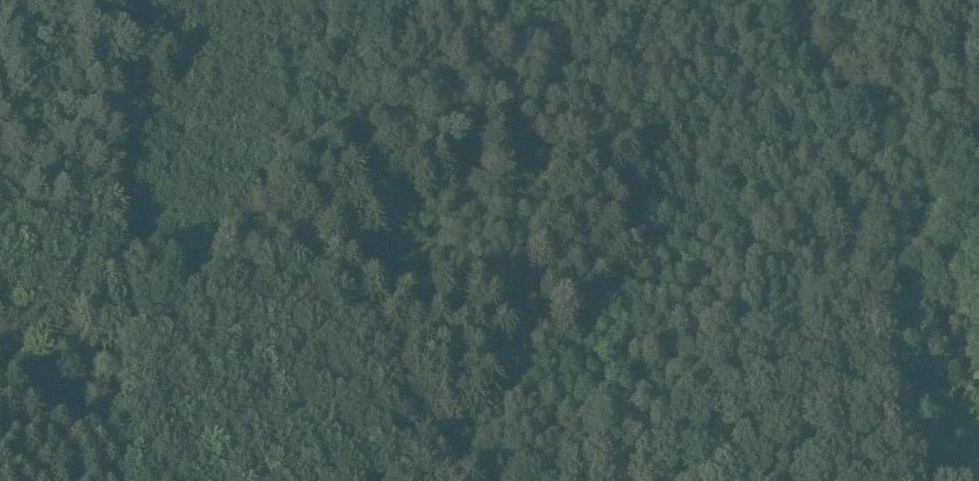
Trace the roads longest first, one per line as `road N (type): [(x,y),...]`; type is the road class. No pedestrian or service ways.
road 1 (track): [(125,480),(120,88),(108,0)]

